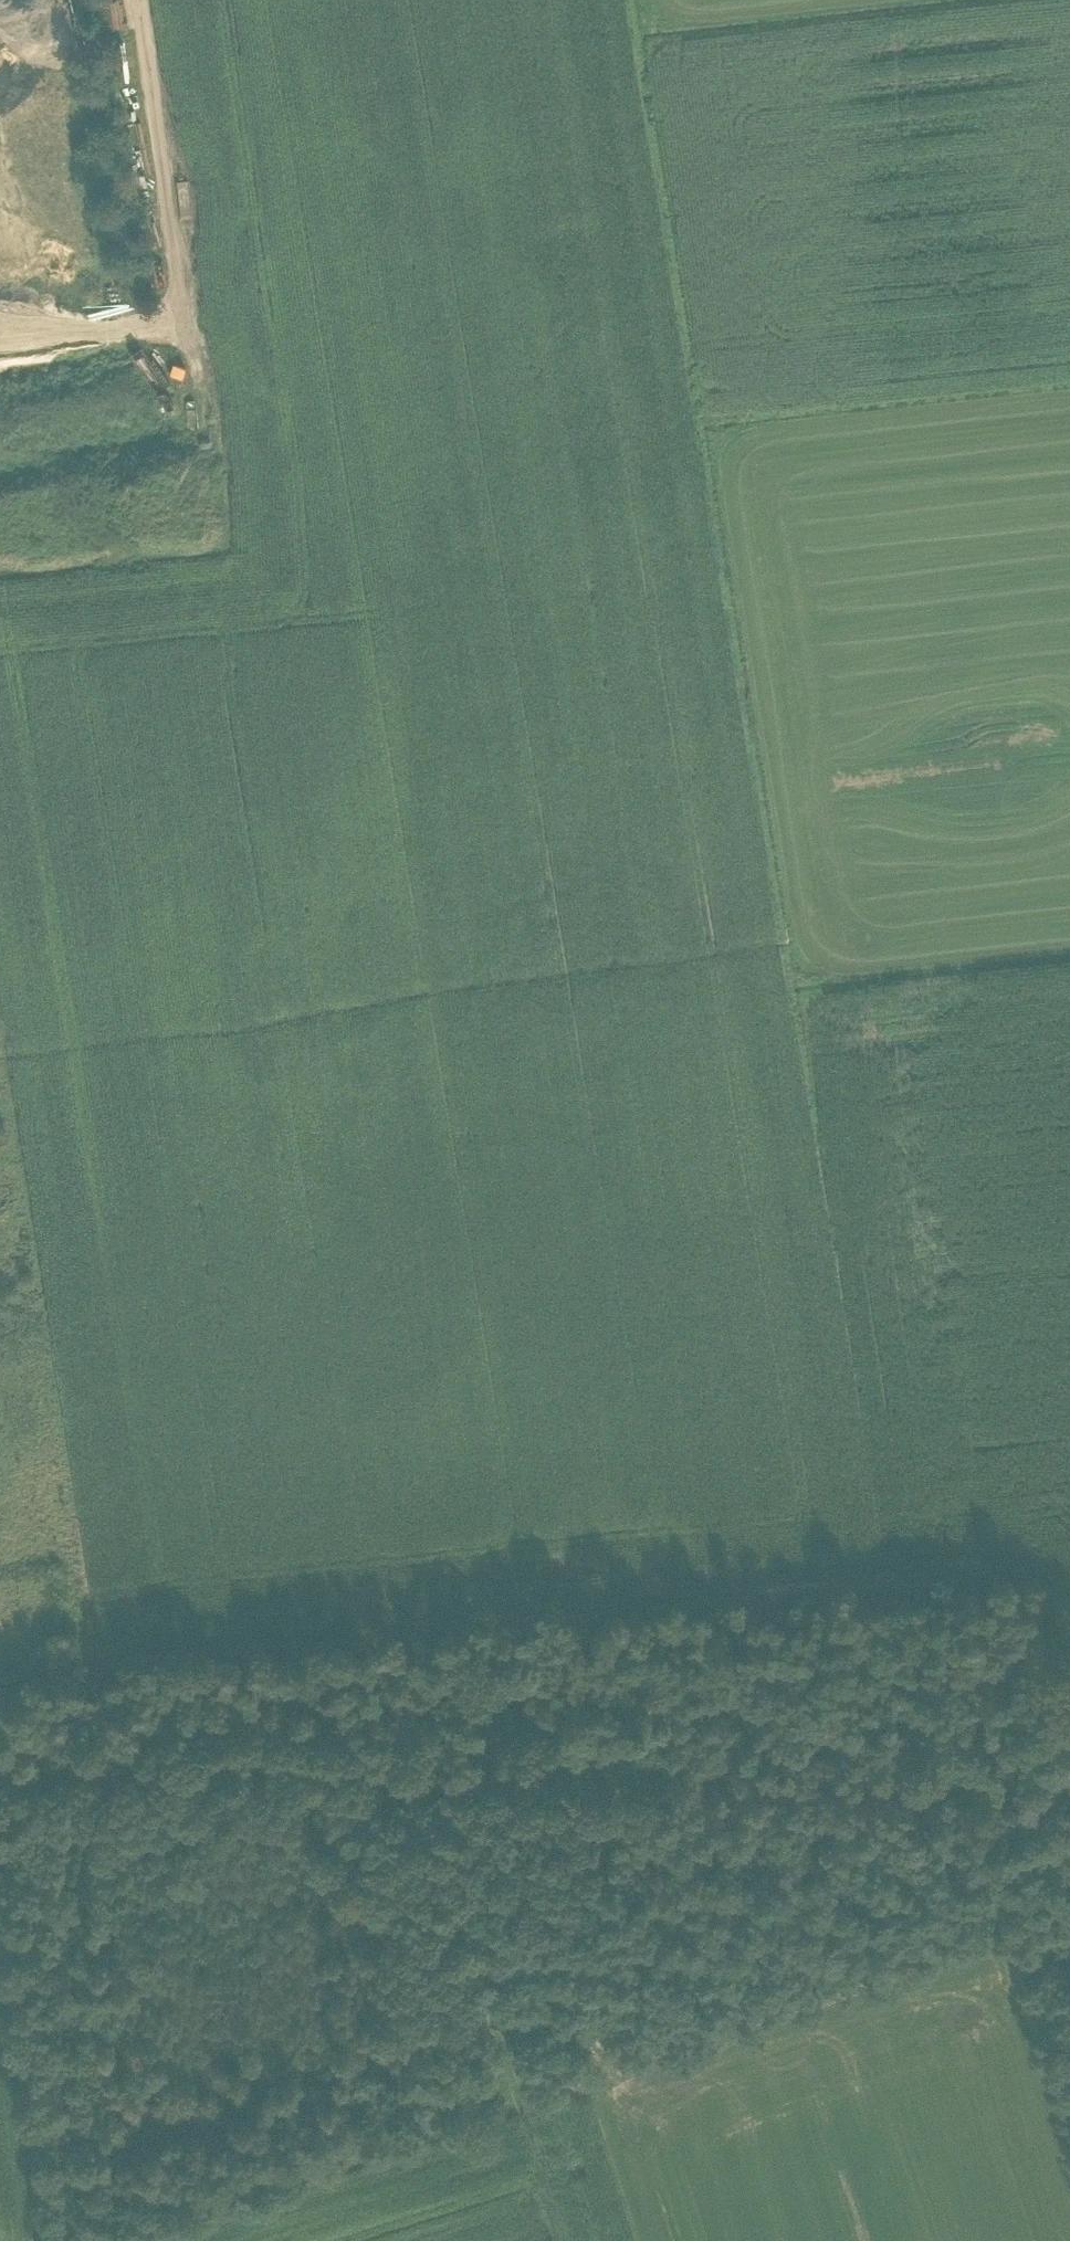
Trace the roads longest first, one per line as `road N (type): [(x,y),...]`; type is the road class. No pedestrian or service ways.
road 1 (track): [(0,1745),(125,1731),(1069,1764)]

